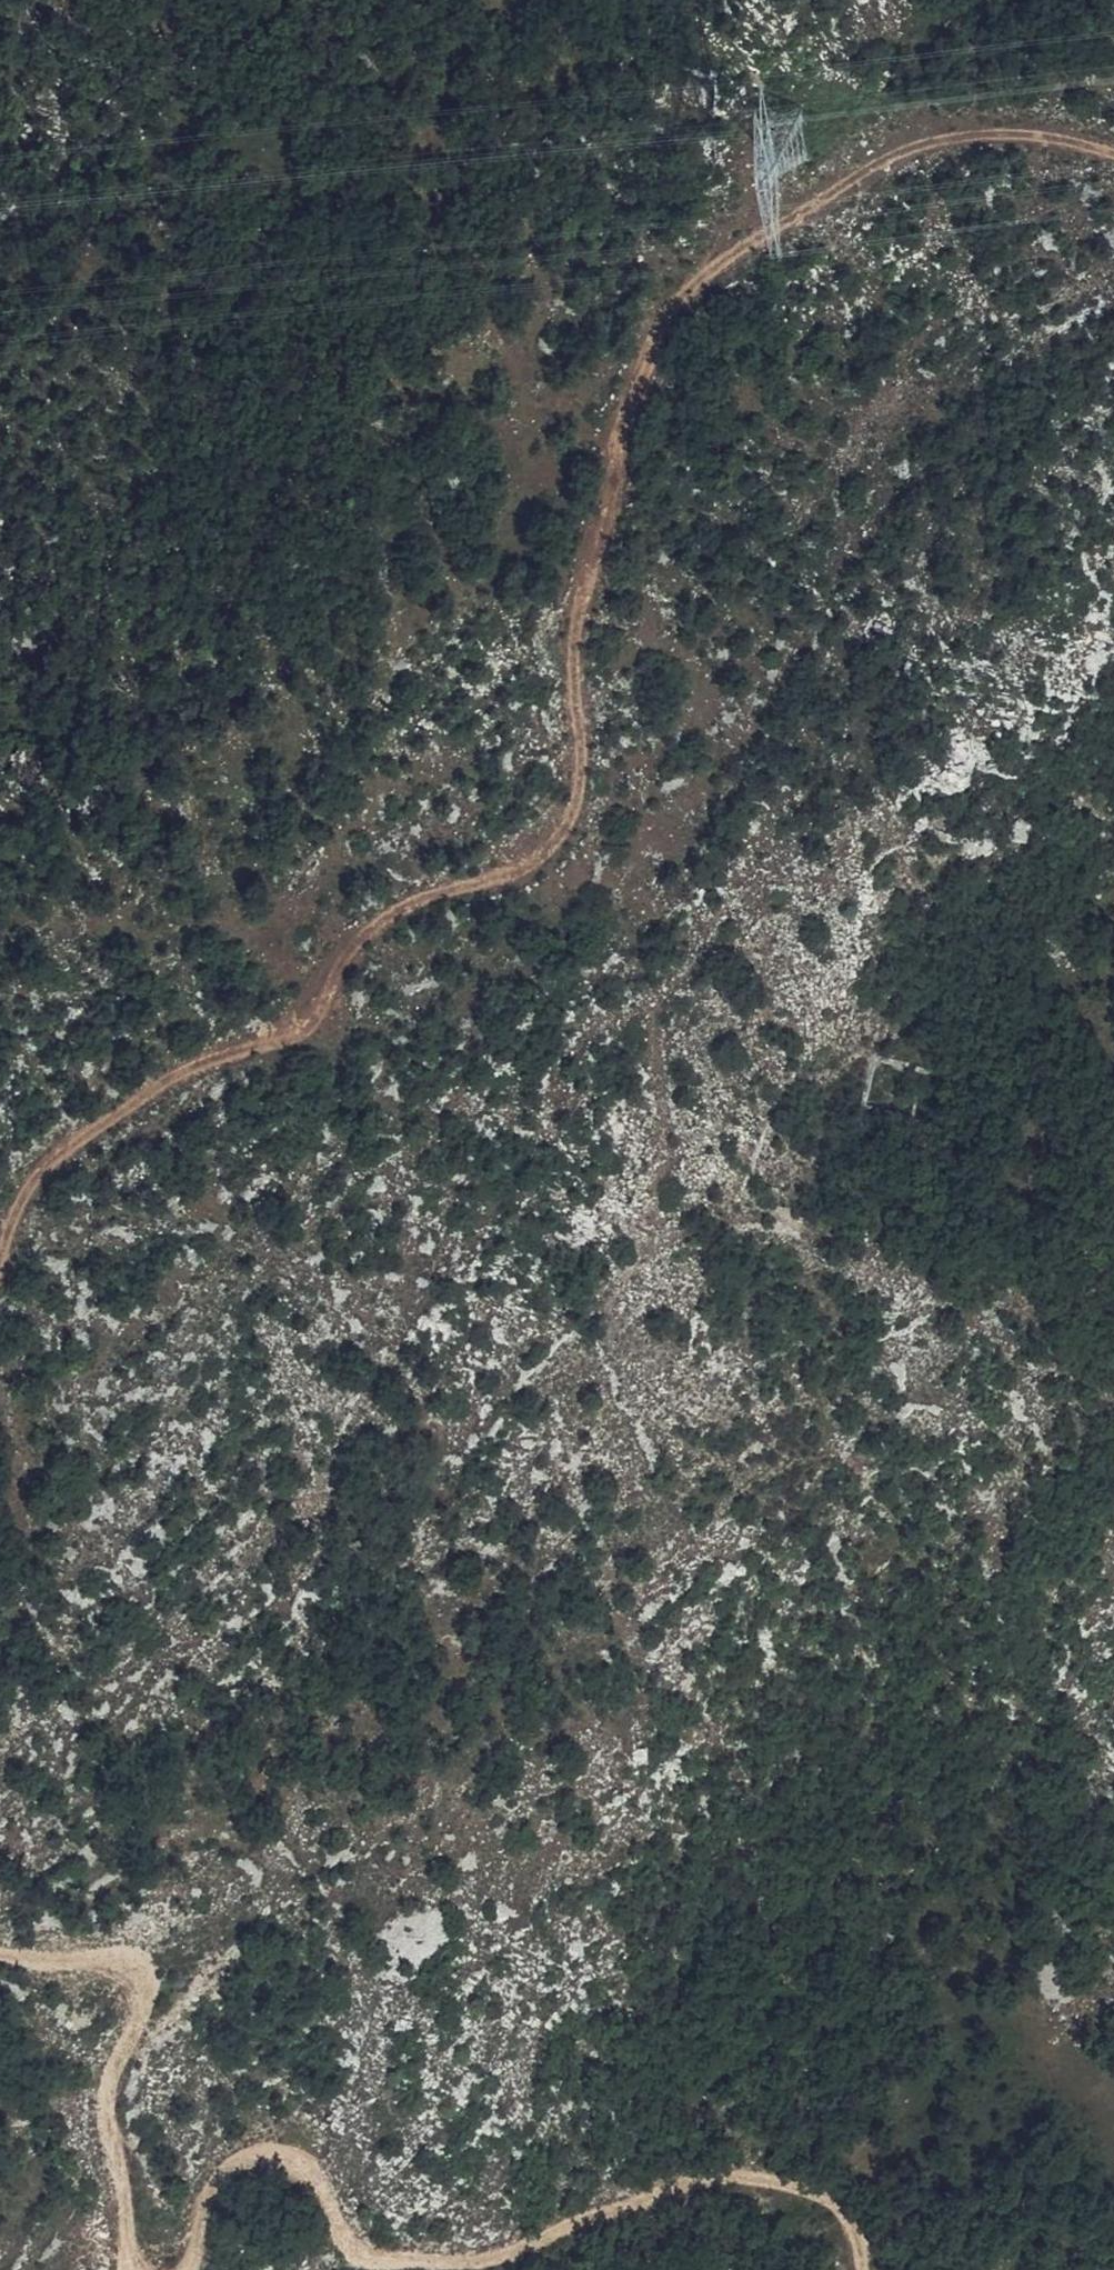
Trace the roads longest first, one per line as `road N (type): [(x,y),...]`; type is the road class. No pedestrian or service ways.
road 1 (track): [(0,1250),(45,1170),(117,1113),(309,1025),(379,922),(534,862),(572,821),(585,768),(571,642),(610,521),(626,418),(665,322),(703,271),(881,169),(962,138),(1042,137),(1113,156)]
road 2 (track): [(860,2269),(849,2215),(814,2191),(757,2177),(718,2177),(586,2219),(485,2264),(370,2269)]
road 3 (track): [(130,2269),(105,2077),(150,1994),(141,1970),(0,1956)]
road 4 (track): [(369,2269),(343,2244),(319,2180),(271,2154),(224,2179),(199,2216),(191,2269)]

